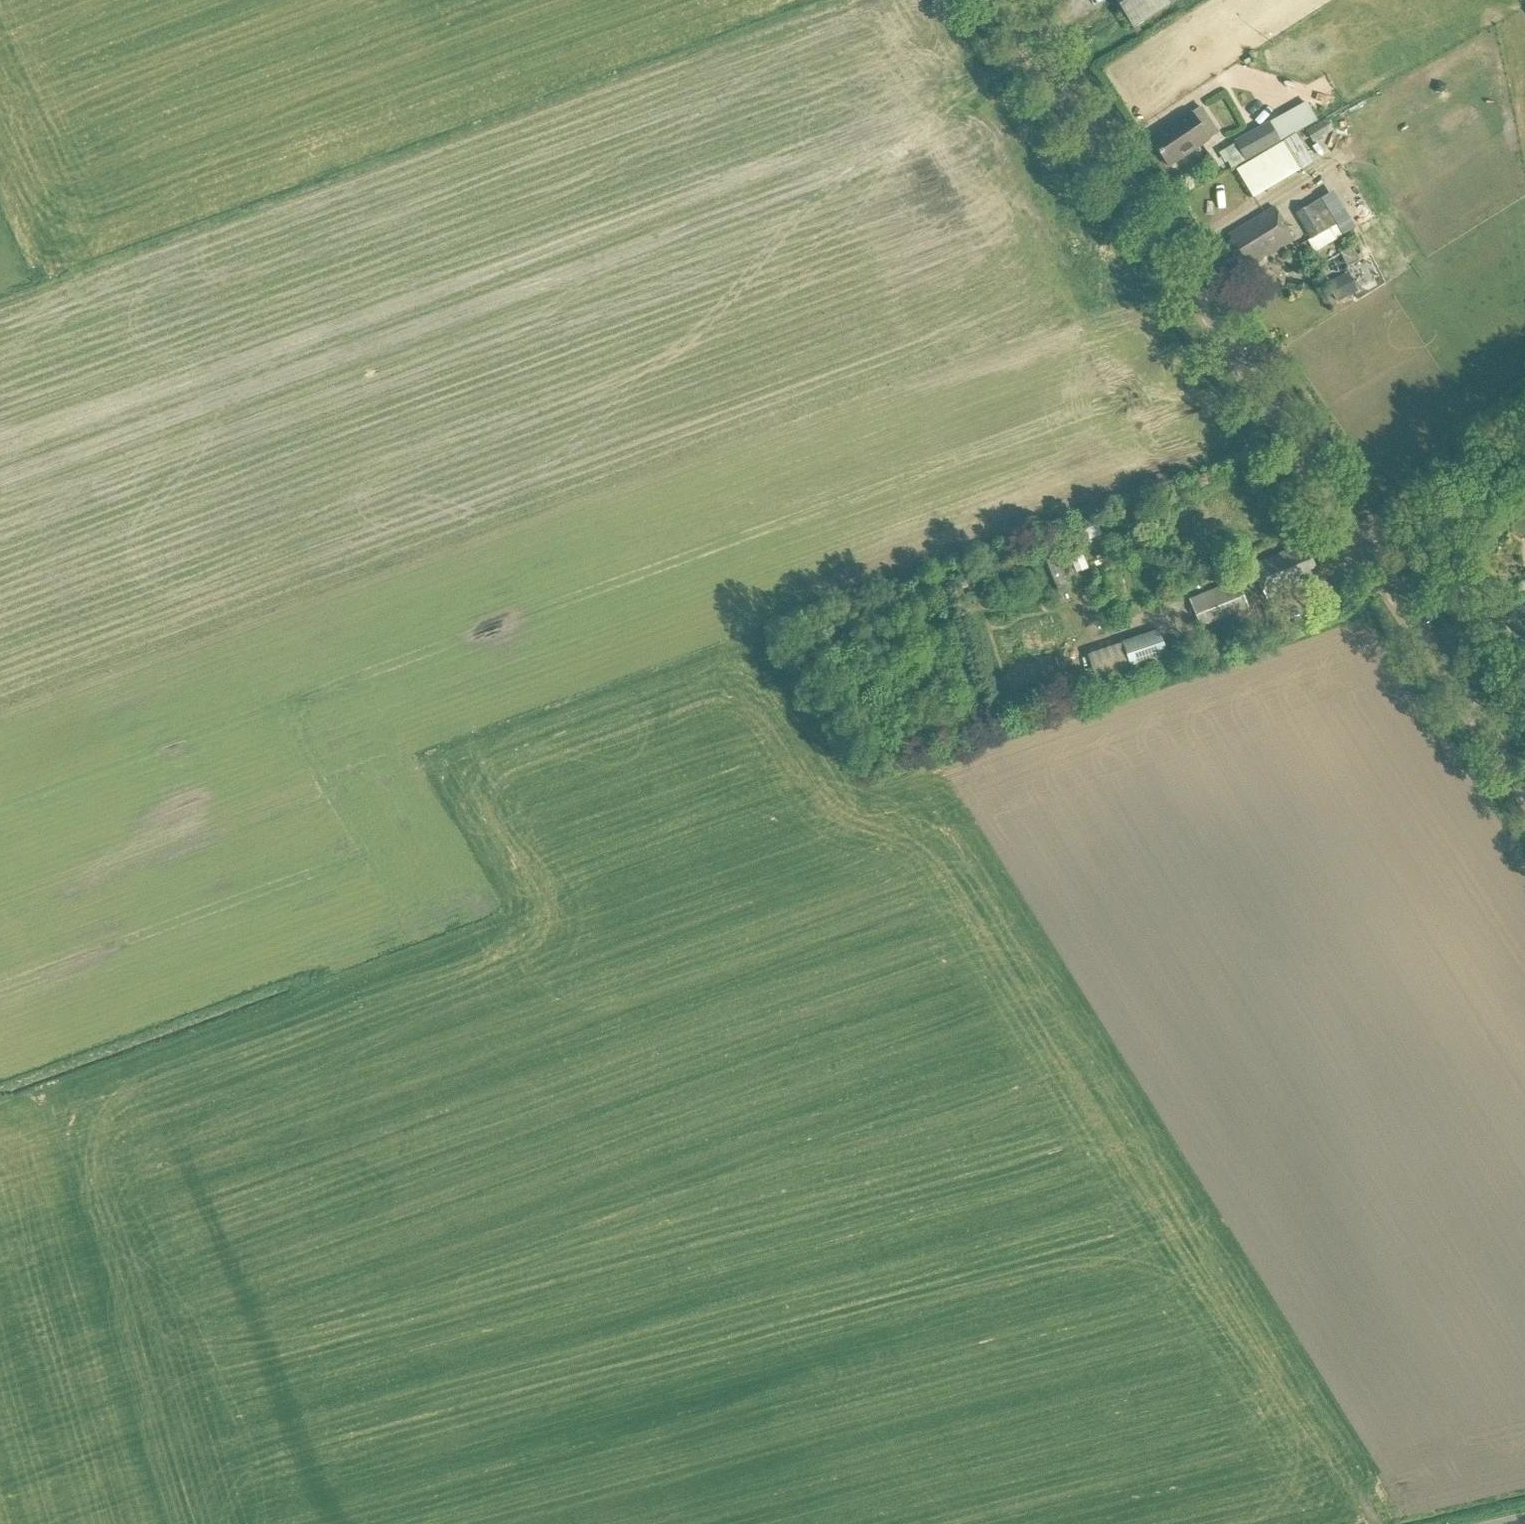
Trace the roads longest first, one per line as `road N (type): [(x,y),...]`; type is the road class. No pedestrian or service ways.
road 1 (tertiary): [(1524,790),(1000,0)]

